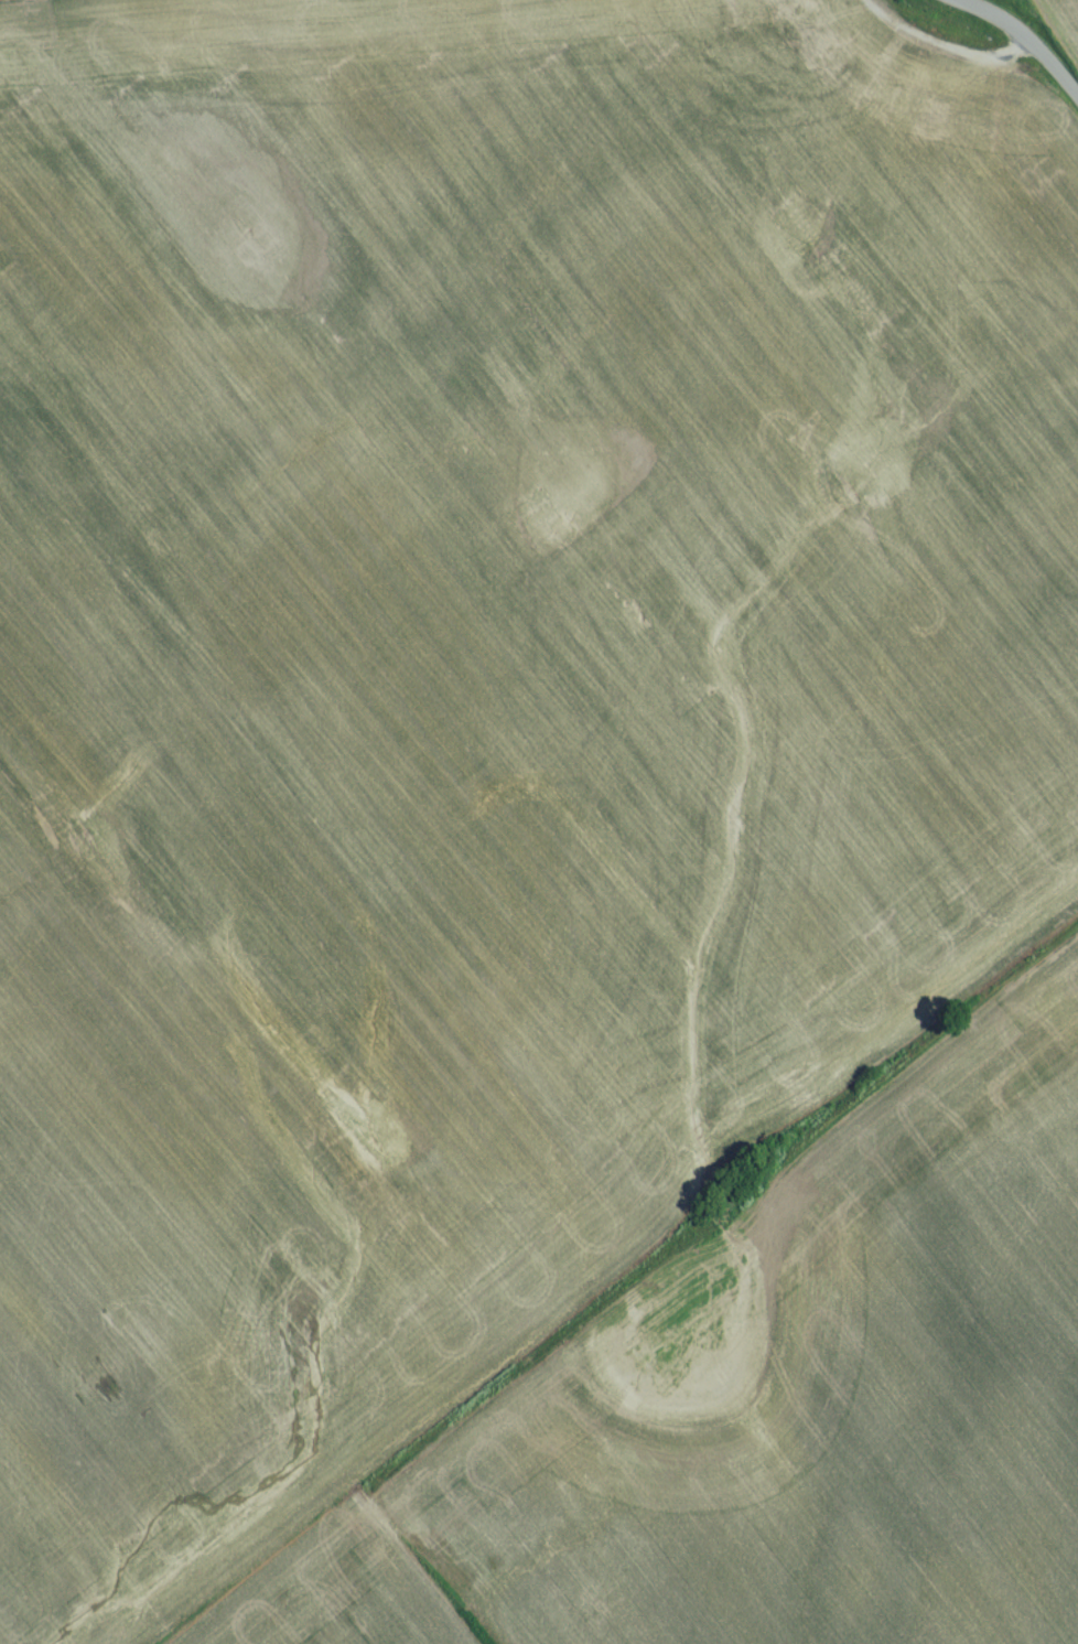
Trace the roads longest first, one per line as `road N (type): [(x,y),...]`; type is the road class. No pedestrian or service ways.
road 1 (residential): [(1077,109),(1020,36),(942,0)]

